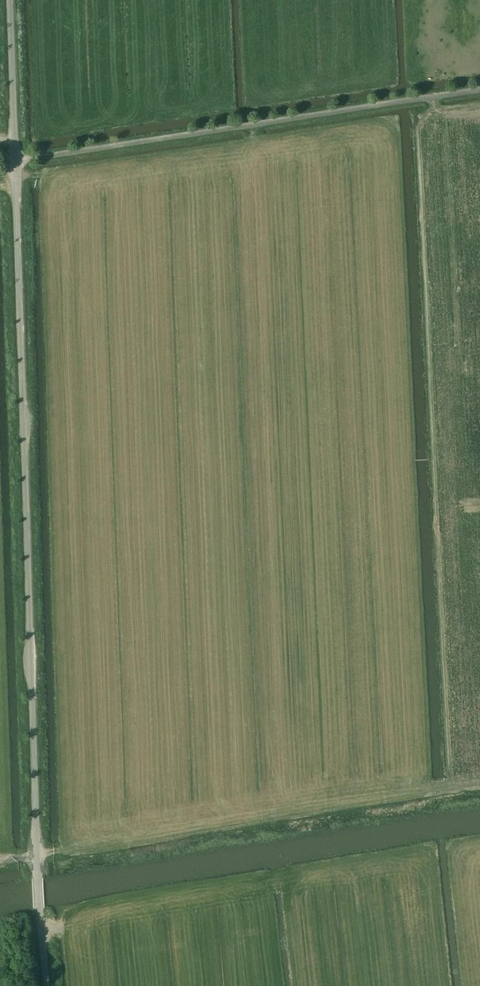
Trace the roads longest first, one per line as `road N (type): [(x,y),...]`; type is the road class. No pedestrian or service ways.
road 1 (unclassified): [(46,985),(11,0)]
road 2 (track): [(0,864),(479,782)]
road 3 (track): [(16,161),(479,90)]

